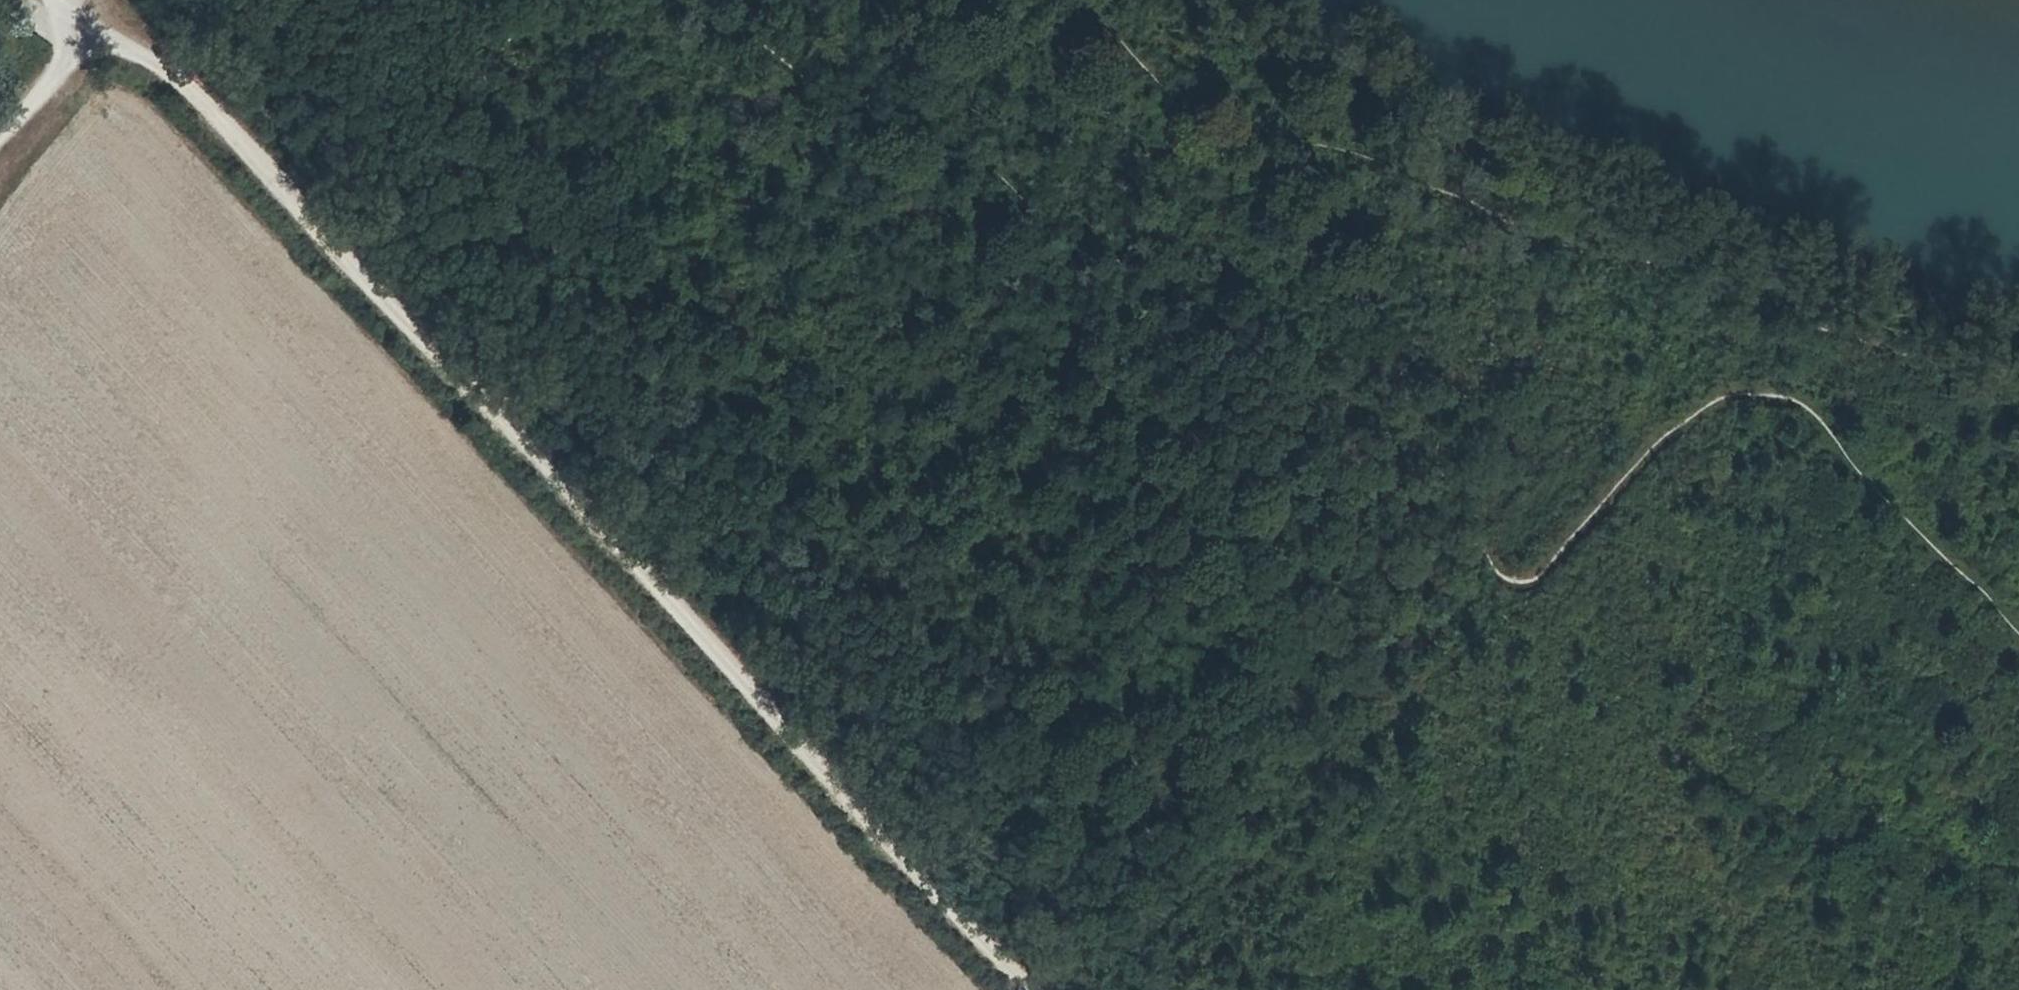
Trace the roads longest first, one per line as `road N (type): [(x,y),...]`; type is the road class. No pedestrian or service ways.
road 1 (track): [(1027,989),(218,120),(136,51),(79,18)]
road 2 (track): [(0,125),(51,67),(79,18)]

